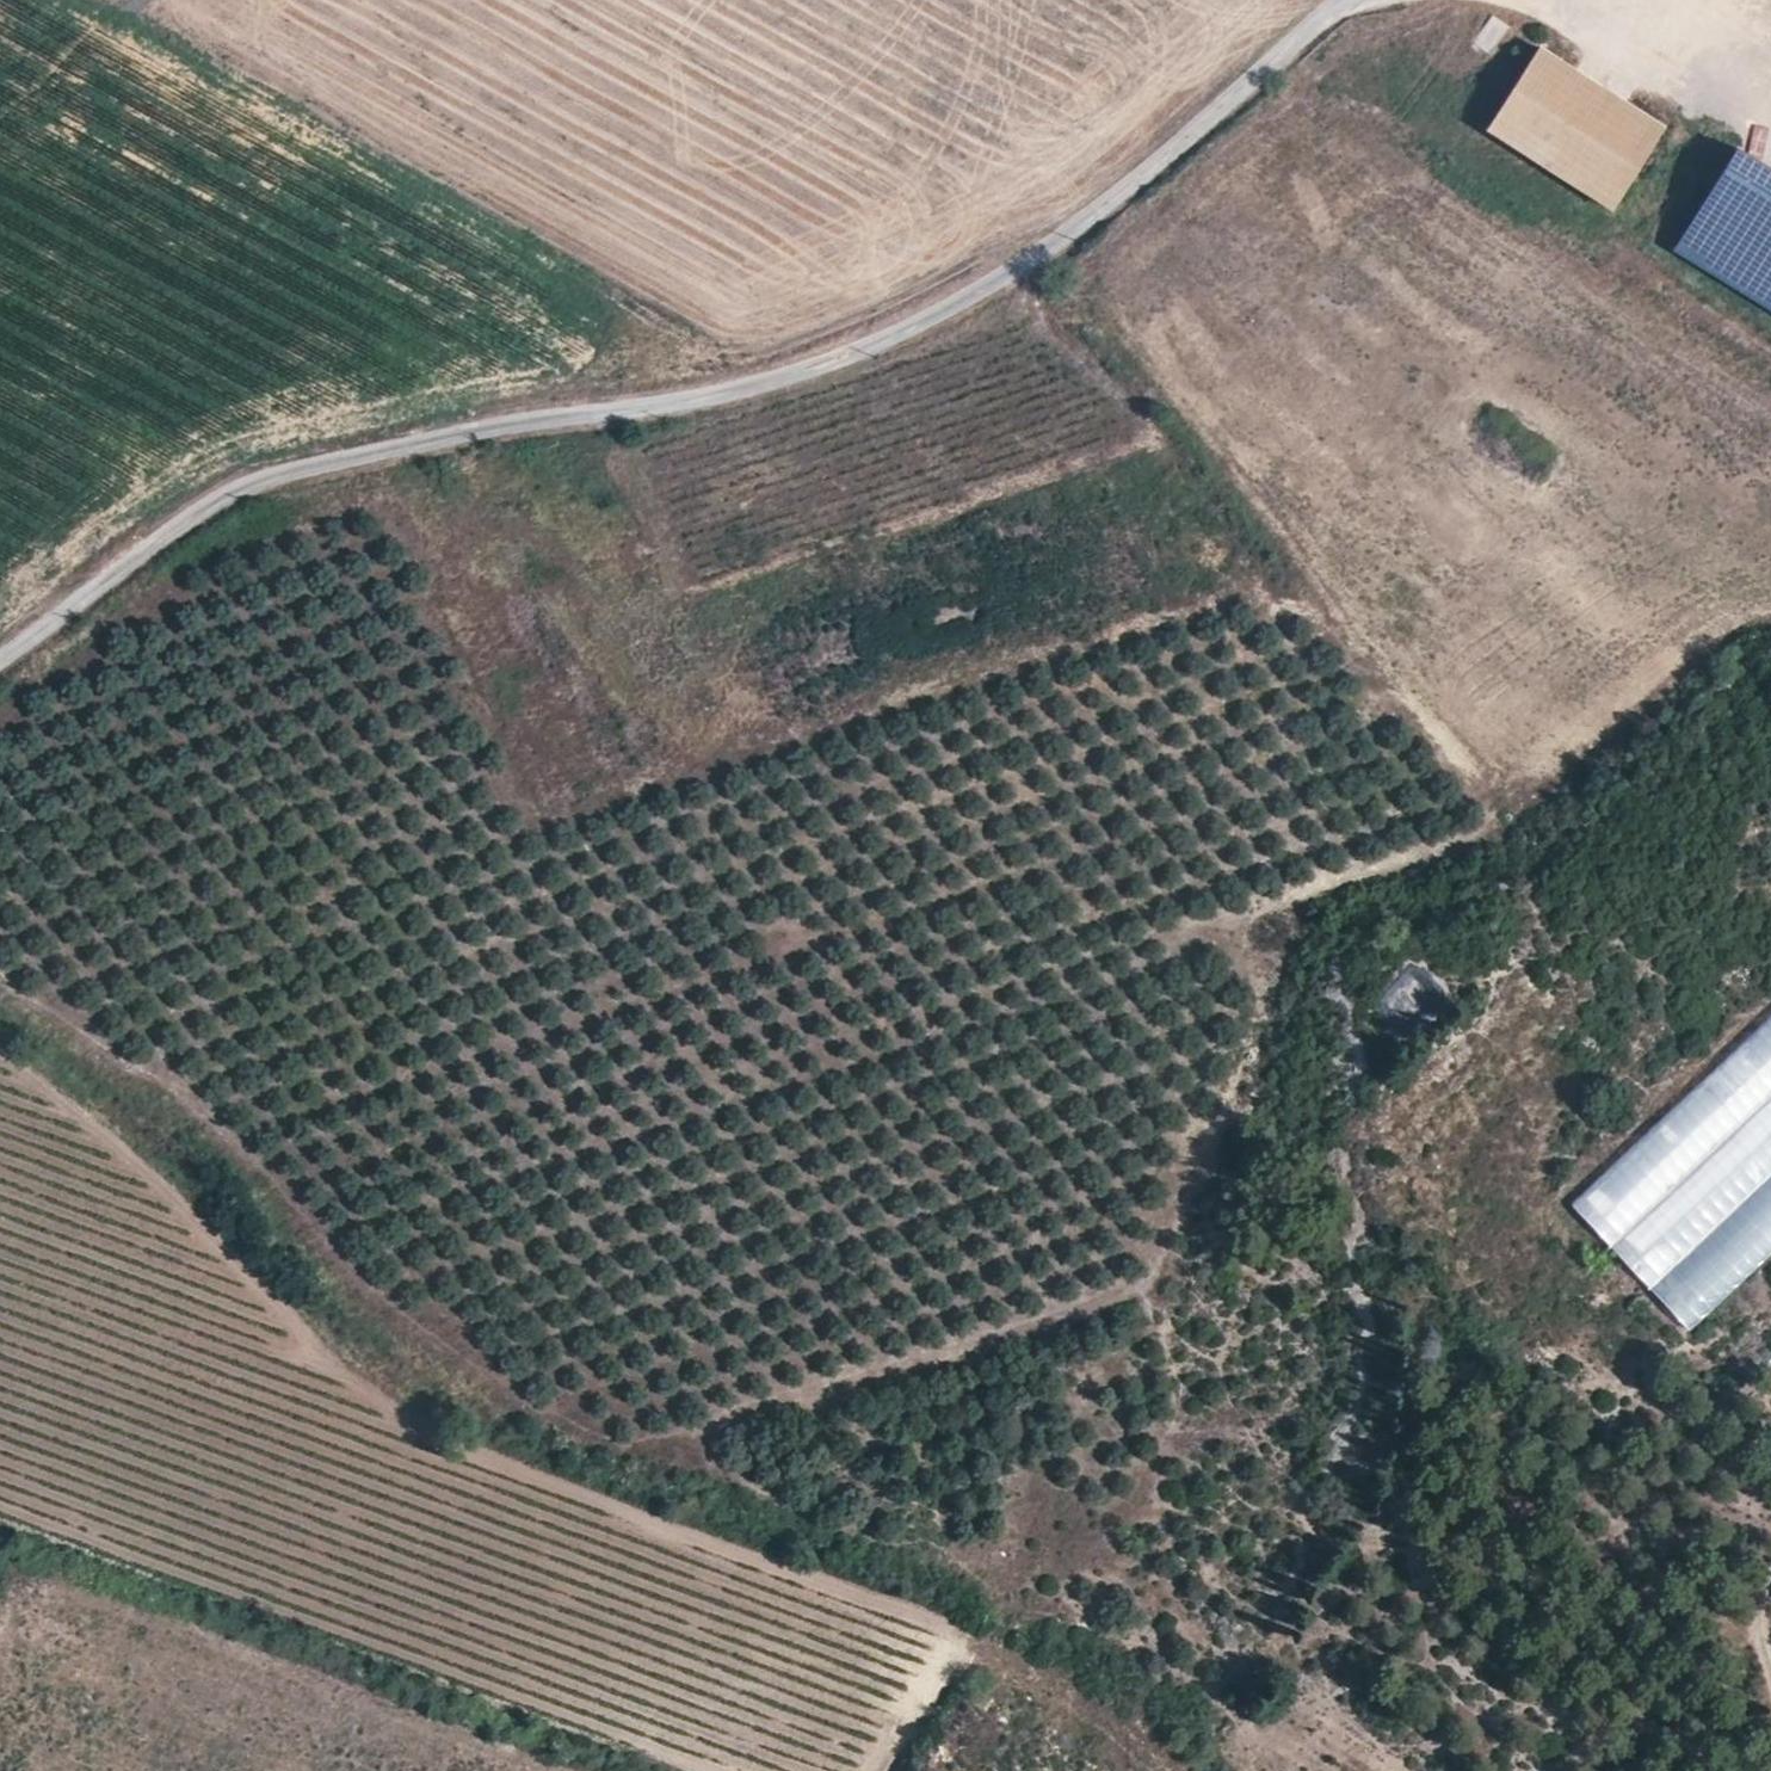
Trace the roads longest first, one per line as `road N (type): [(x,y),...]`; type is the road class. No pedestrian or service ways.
road 1 (unclassified): [(0,661),(150,551),(264,487),(364,460),(761,387),(1049,251),(1339,0)]

